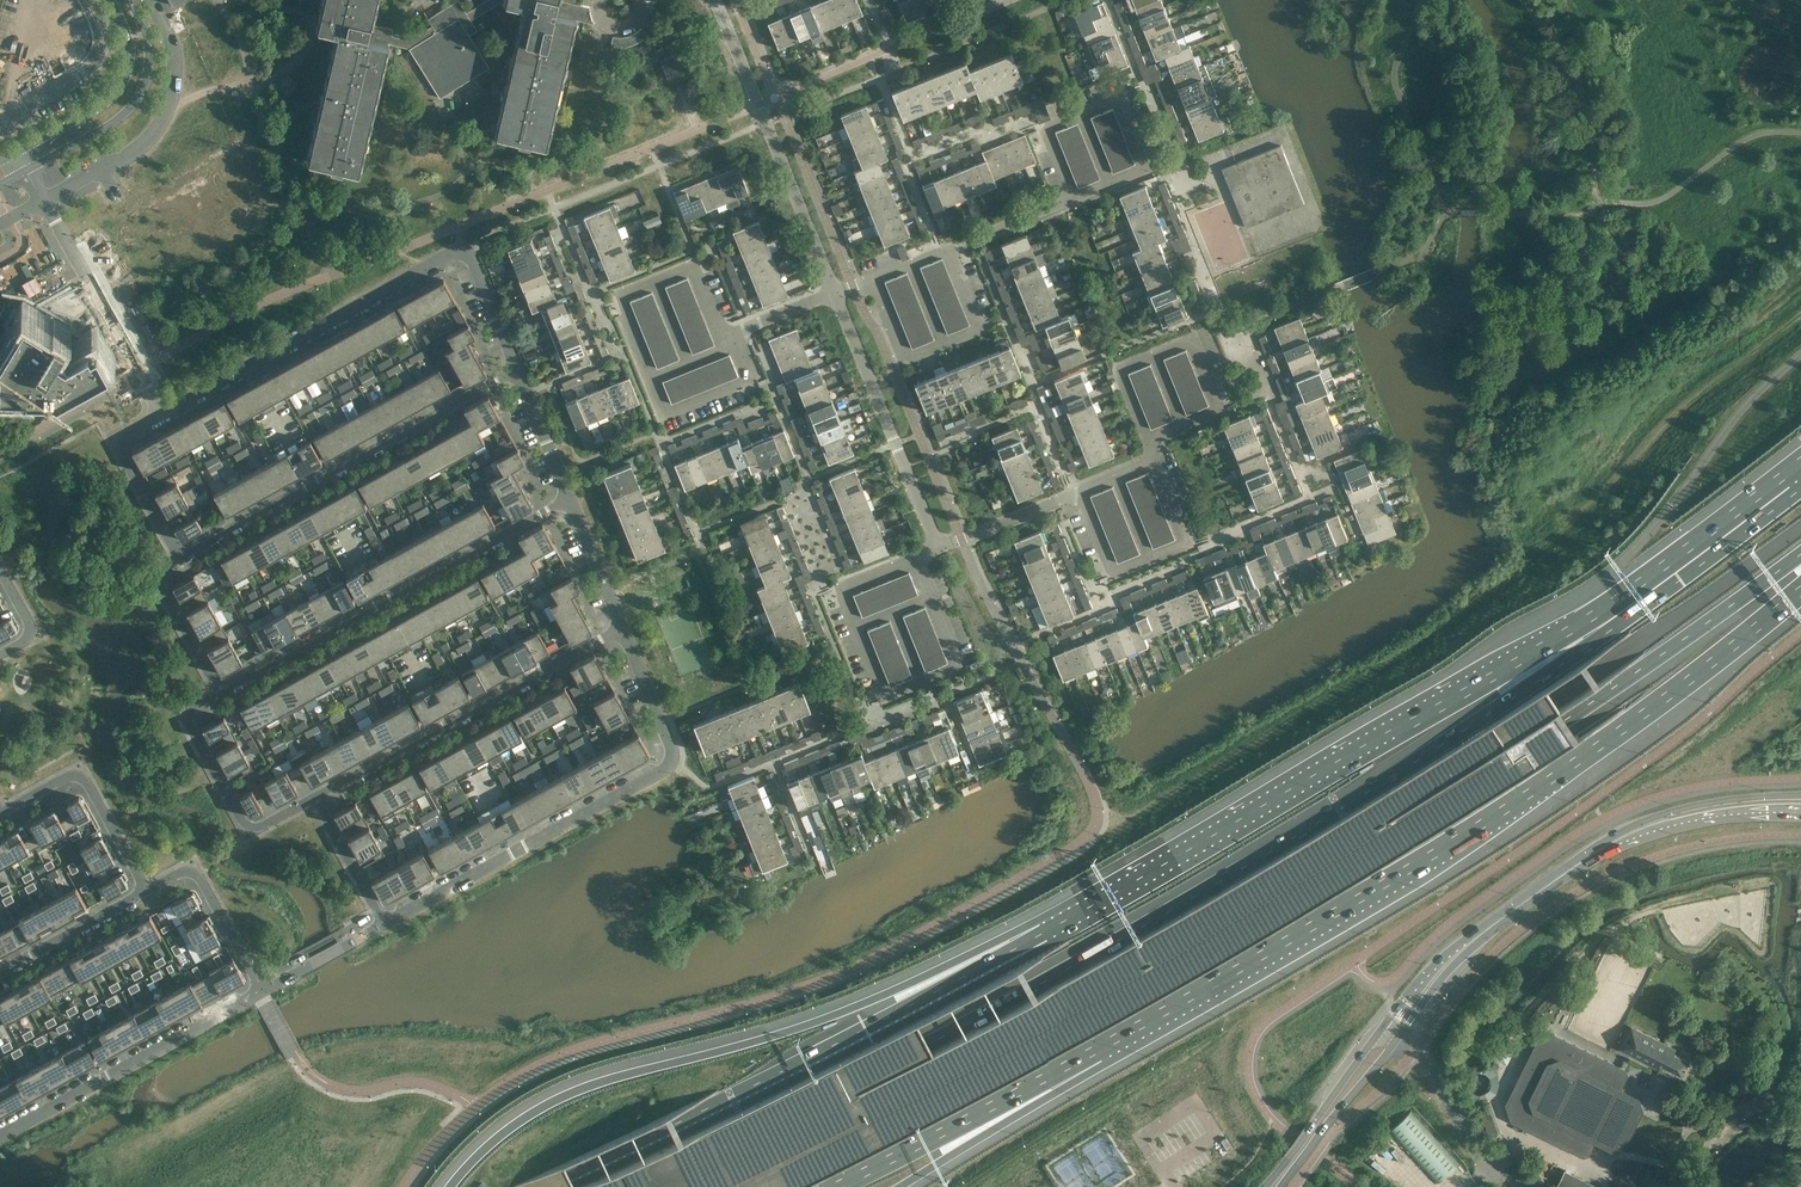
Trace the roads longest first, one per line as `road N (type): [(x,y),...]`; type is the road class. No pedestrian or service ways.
road 1 (motorway): [(698,1186),(1007,1028),(1318,851),(1800,529)]
road 2 (motorway): [(749,1186),(1022,1048),(1303,886),(1632,677),(1800,554)]
road 3 (motorway): [(1619,615),(1590,643),(1438,748),(1196,896),(928,1045),(634,1186)]
road 4 (motorway): [(1119,1037),(1538,788),(1800,592)]
road 5 (motorway): [(1619,615),(1579,624),(1043,934)]
road 6 (motorway): [(1043,934),(792,1031),(565,1096),(500,1136),(450,1186)]
road 7 (motorway): [(1043,934),(542,1186)]
road 8 (motorway): [(1043,934),(906,1023),(573,1186)]
road 9 (residential): [(160,415),(447,254),(472,258),(478,268),(518,371)]
road 10 (residential): [(623,629),(672,752),(667,770),(386,923)]
road 11 (residential): [(571,500),(221,695)]
road 12 (residential): [(179,561),(518,371)]
road 13 (residential): [(317,800),(623,629)]
road 14 (residential): [(1148,170),(834,295)]
road 15 (motorway): [(836,1186),(1119,1037)]
road 16 (residential): [(714,0),(834,295)]
road 17 (residential): [(0,1137),(262,991)]
road 18 (residential): [(834,295),(939,548)]
road 19 (residential): [(45,202),(132,153),(165,111),(174,56),(149,0)]
road 20 (motorway): [(900,1186),(1104,1065),(1119,1037)]
road 21 (residential): [(45,202),(160,415)]
road 22 (secondary): [(27,171),(117,124),(144,95),(150,43),(131,0)]
road 23 (residential): [(221,695),(195,710),(191,723),(245,824),(260,830),(317,800)]
road 24 (residential): [(939,548),(1154,461)]
road 25 (motorway): [(1800,479),(1619,615)]
road 26 (primary): [(1800,796),(1687,807),(1631,827),(1593,854)]
road 27 (residential): [(1,815),(78,777),(145,891)]
road 28 (secondary): [(112,0),(132,50),(119,95),(17,153)]
road 29 (primary): [(1593,854),(1700,820),(1800,813)]
road 30 (primary): [(1381,1035),(1268,1186)]
road 31 (residential): [(262,991),(194,873),(145,891)]
road 32 (residential): [(0,121),(107,52),(107,21),(96,0)]
road 33 (primary): [(1280,1186),(1393,1044)]
road 34 (unclassified): [(1505,1183),(1481,1159),(1433,1075),(1393,1044)]
road 35 (residential): [(179,561),(124,455),(130,434),(160,415)]
road 36 (residential): [(145,891),(0,971)]
road 37 (primary): [(1495,924),(1439,962),(1381,1035)]
road 38 (primary): [(1393,1044),(1495,924)]
road 39 (residential): [(221,695),(160,582),(179,561)]
road 40 (residential): [(262,991),(386,923)]
road 41 (residential): [(386,923),(317,800)]
road 42 (residential): [(518,371),(571,500)]
road 43 (residential): [(571,500),(623,629)]
road 44 (primary): [(1495,924),(1593,854)]

